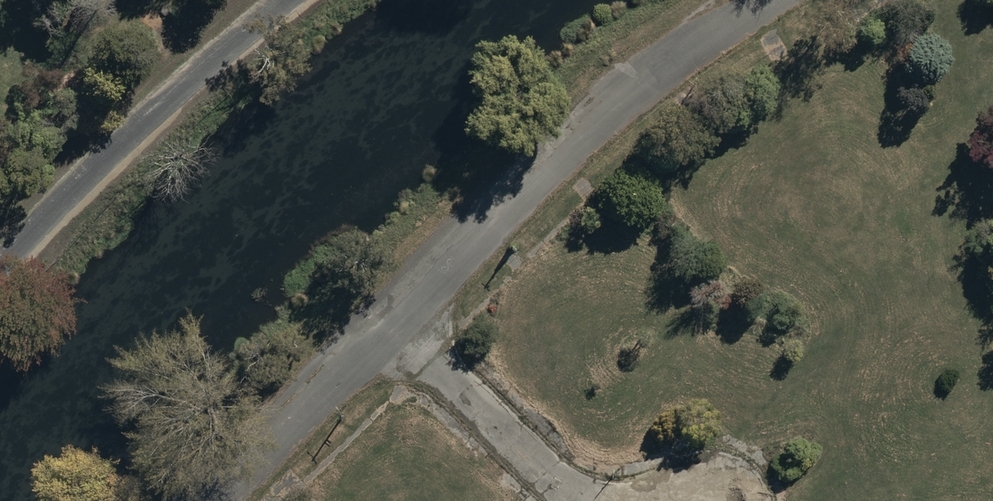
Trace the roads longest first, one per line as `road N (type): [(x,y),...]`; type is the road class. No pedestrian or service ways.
road 1 (track): [(396,326),(646,72),(766,0)]
road 2 (track): [(587,500),(396,326)]
road 3 (track): [(209,500),(396,326)]

